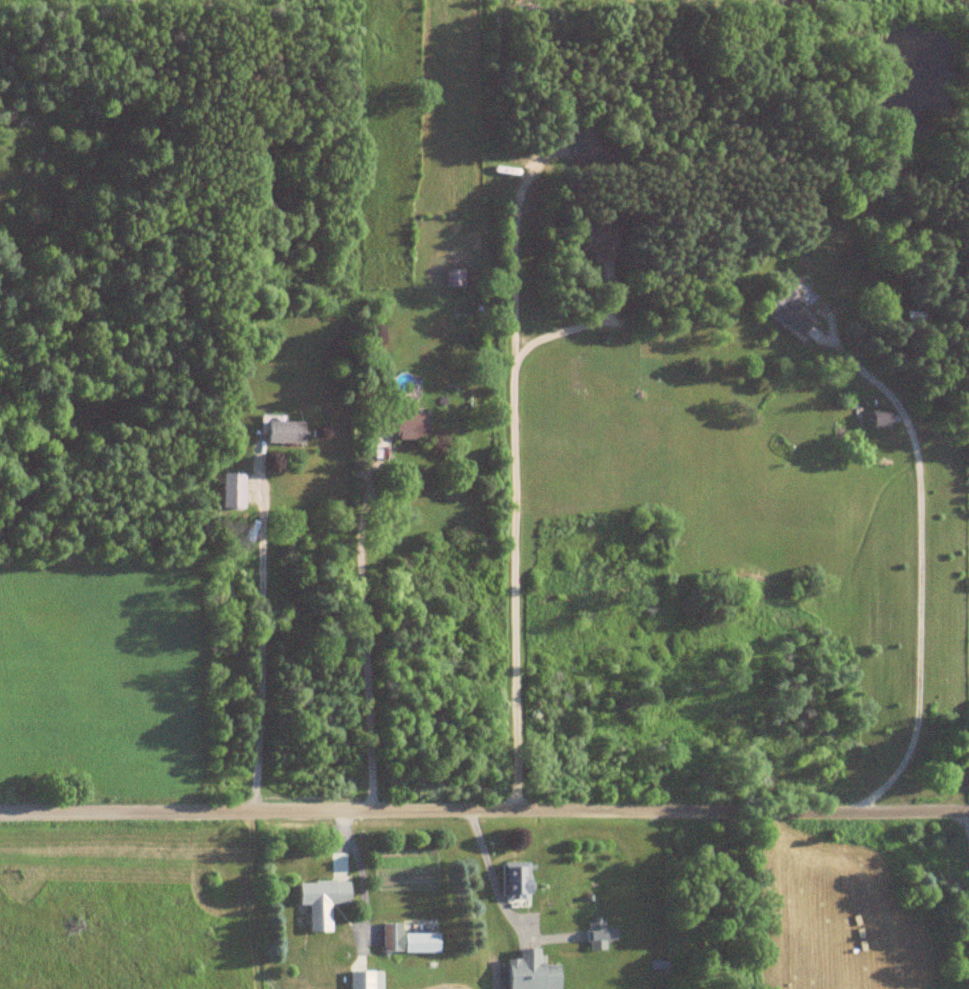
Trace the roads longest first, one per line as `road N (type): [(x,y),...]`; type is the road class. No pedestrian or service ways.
road 1 (residential): [(968,813),(0,813)]

